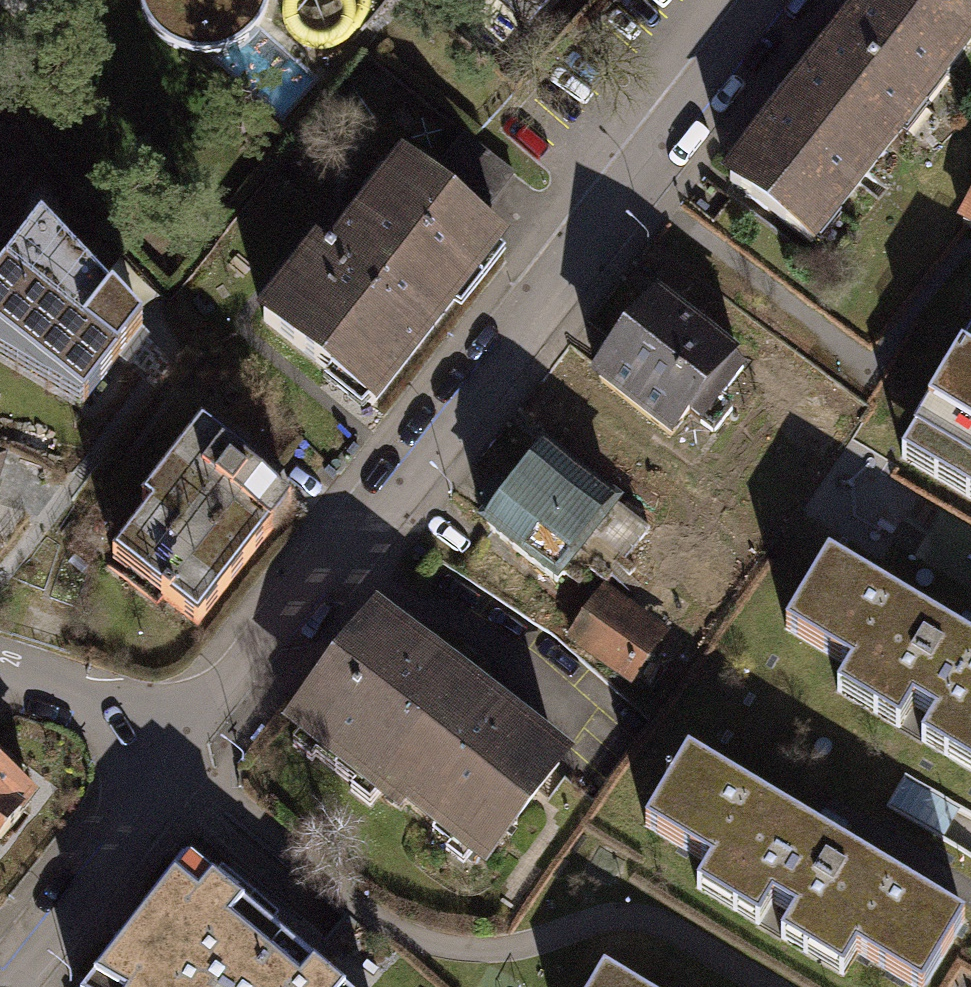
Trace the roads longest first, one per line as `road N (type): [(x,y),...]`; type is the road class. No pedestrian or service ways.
road 1 (residential): [(192,730),(757,0)]
road 2 (residential): [(0,976),(192,730)]
road 3 (residential): [(0,665),(192,730)]

